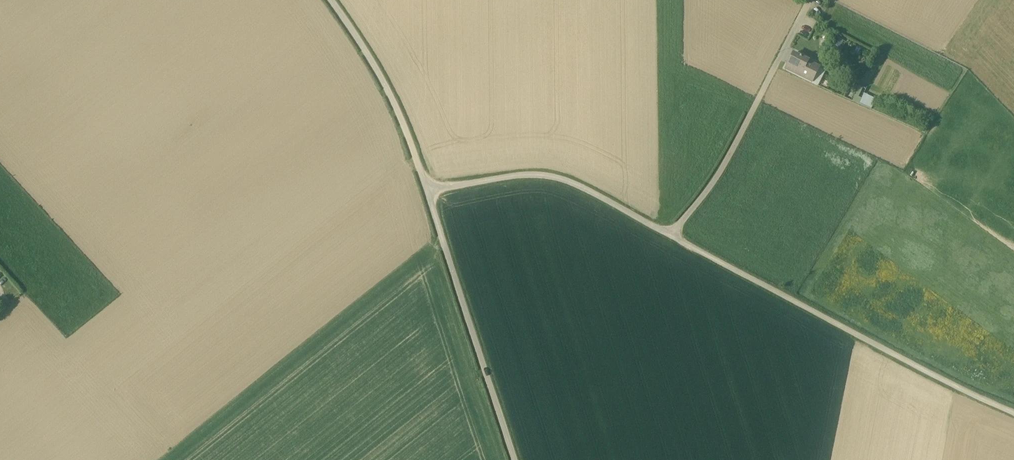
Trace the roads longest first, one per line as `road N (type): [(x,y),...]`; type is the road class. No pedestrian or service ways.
road 1 (track): [(1013,413),(564,179),(518,175),(428,191)]
road 2 (unclassified): [(513,459),(398,108),(333,0)]
road 3 (unclassified): [(671,235),(717,173),(810,0)]

